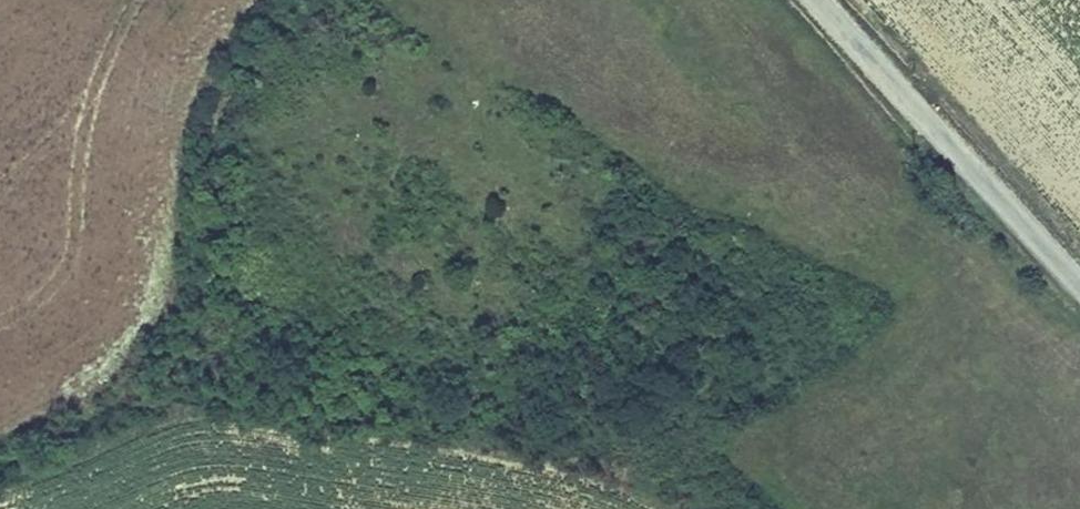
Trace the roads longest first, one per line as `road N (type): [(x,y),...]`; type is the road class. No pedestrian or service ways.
road 1 (tertiary): [(818,0),(1079,284)]

